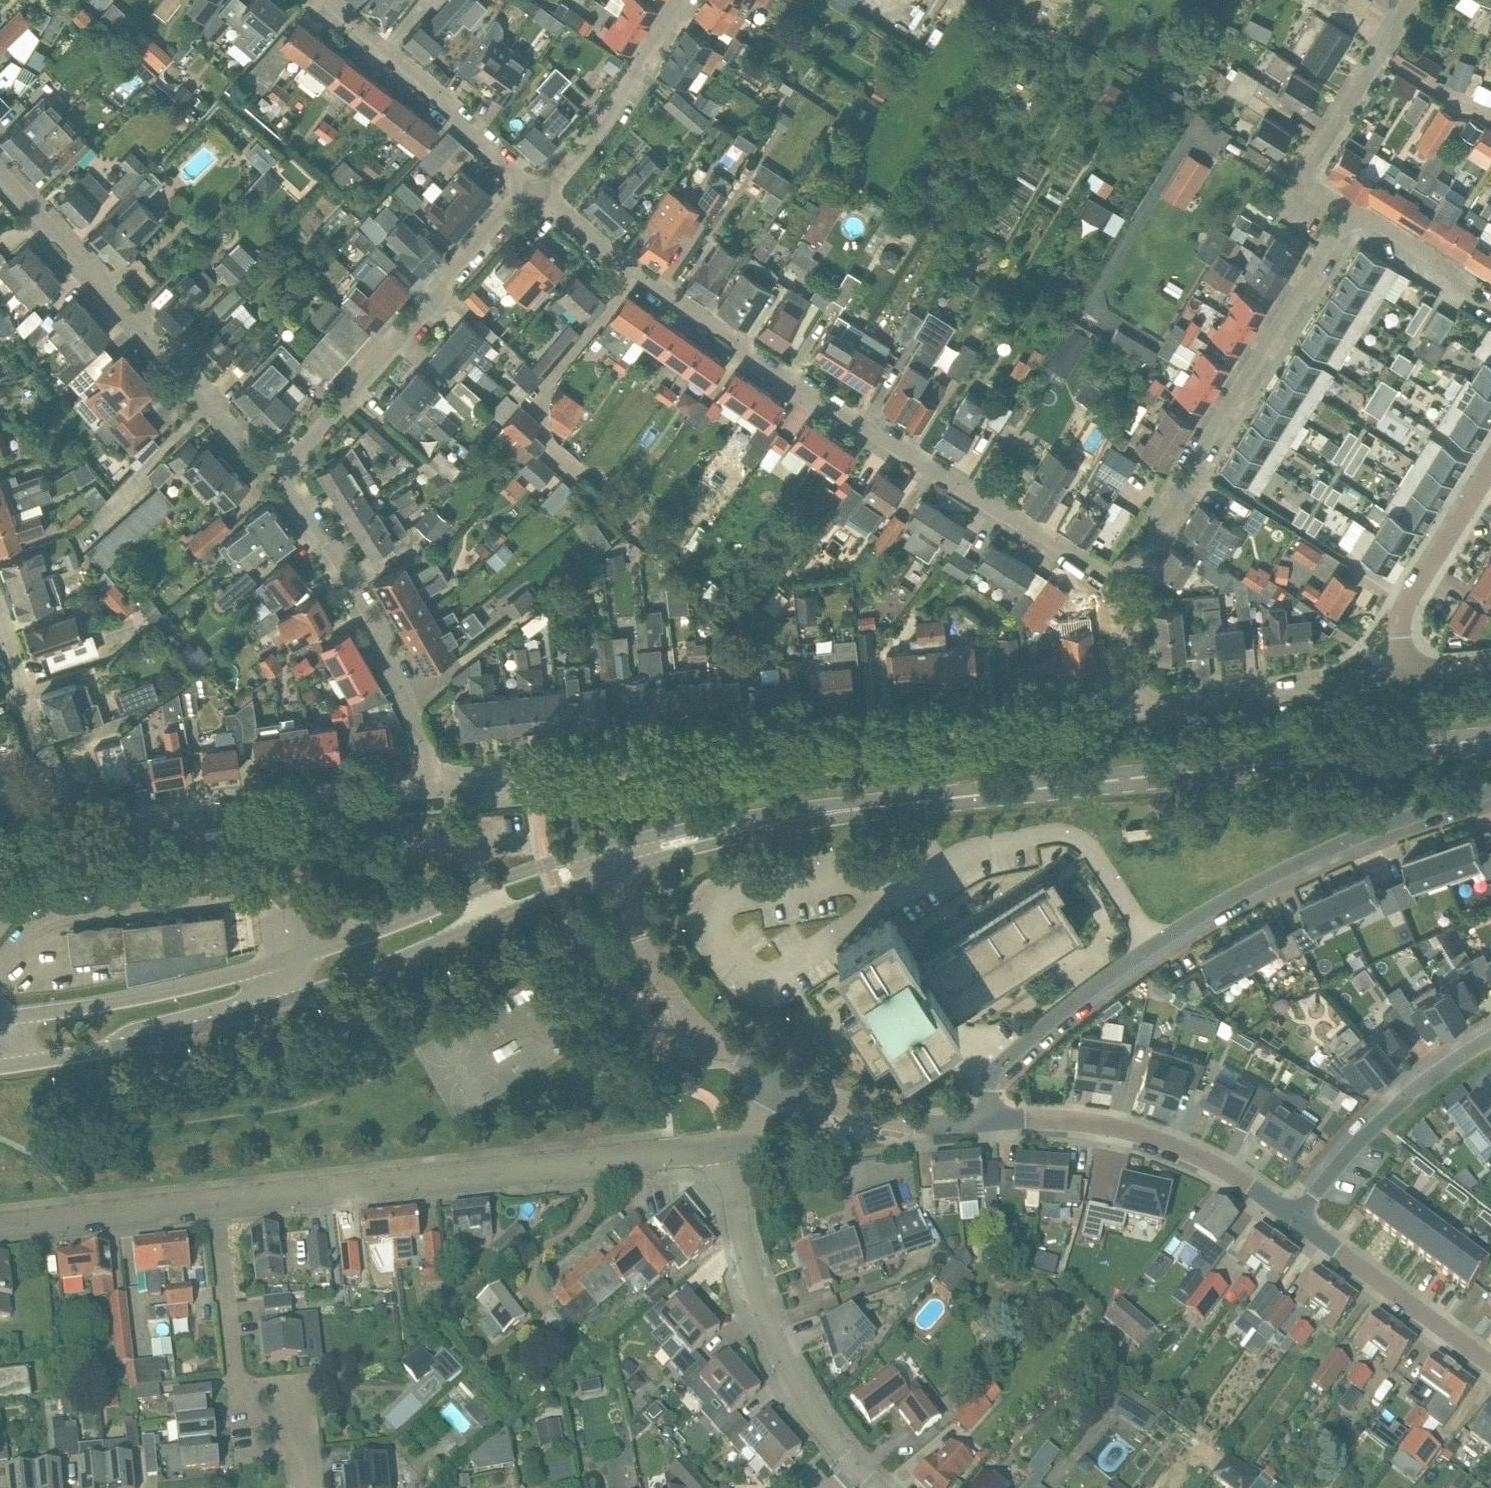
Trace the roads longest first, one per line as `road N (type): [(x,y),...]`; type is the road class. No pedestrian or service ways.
road 1 (tertiary): [(768,821),(1490,738)]
road 2 (residential): [(436,787),(687,760),(751,775),(896,759),(965,732),(1129,712)]
road 3 (residential): [(1117,580),(648,284),(541,194)]
road 4 (tertiary): [(0,1067),(149,1039),(365,977),(619,870)]
road 5 (tertiary): [(612,850),(238,976),(0,1020)]
road 6 (residential): [(991,1122),(990,1083),(1003,1064),(1153,946),(1306,858),(1490,790)]
road 7 (residential): [(214,1202),(726,1145)]
road 8 (residential): [(1117,580),(1348,215)]
road 9 (residential): [(0,173),(273,478)]
road 10 (residential): [(273,478),(541,194)]
road 11 (residential): [(75,834),(436,787)]
road 12 (residential): [(273,478),(325,542),(394,666),(436,787)]
road 13 (residential): [(856,1466),(777,1349),(726,1145)]
road 14 (residential): [(303,1487),(297,1408),(281,1393),(240,1394),(214,1202)]
road 15 (residential): [(1296,1220),(1224,1169),(1161,1141),(1102,1125),(991,1122)]
road 16 (residential): [(541,194),(314,0)]
road 17 (residential): [(1129,712),(1406,676)]
road 18 (unclassified): [(776,1083),(668,995),(619,870)]
road 19 (residential): [(1296,1220),(1369,1133),(1490,1040)]
road 20 (residential): [(1348,215),(1303,181),(1408,0)]
road 21 (residential): [(541,194),(596,142),(683,0)]
road 22 (residential): [(1490,1363),(1296,1220)]
road 23 (residential): [(1406,676),(1401,614),(1490,466)]
road 24 (residential): [(991,1122),(925,1127),(859,1117),(776,1083)]
road 25 (residential): [(75,834),(0,625)]
road 26 (residential): [(0,1230),(214,1202)]
road 27 (residential): [(1490,302),(1348,215)]
road 28 (tertiary): [(768,821),(612,850)]
road 29 (tertiary): [(619,870),(768,821)]
road 30 (residential): [(1129,712),(1117,580)]

